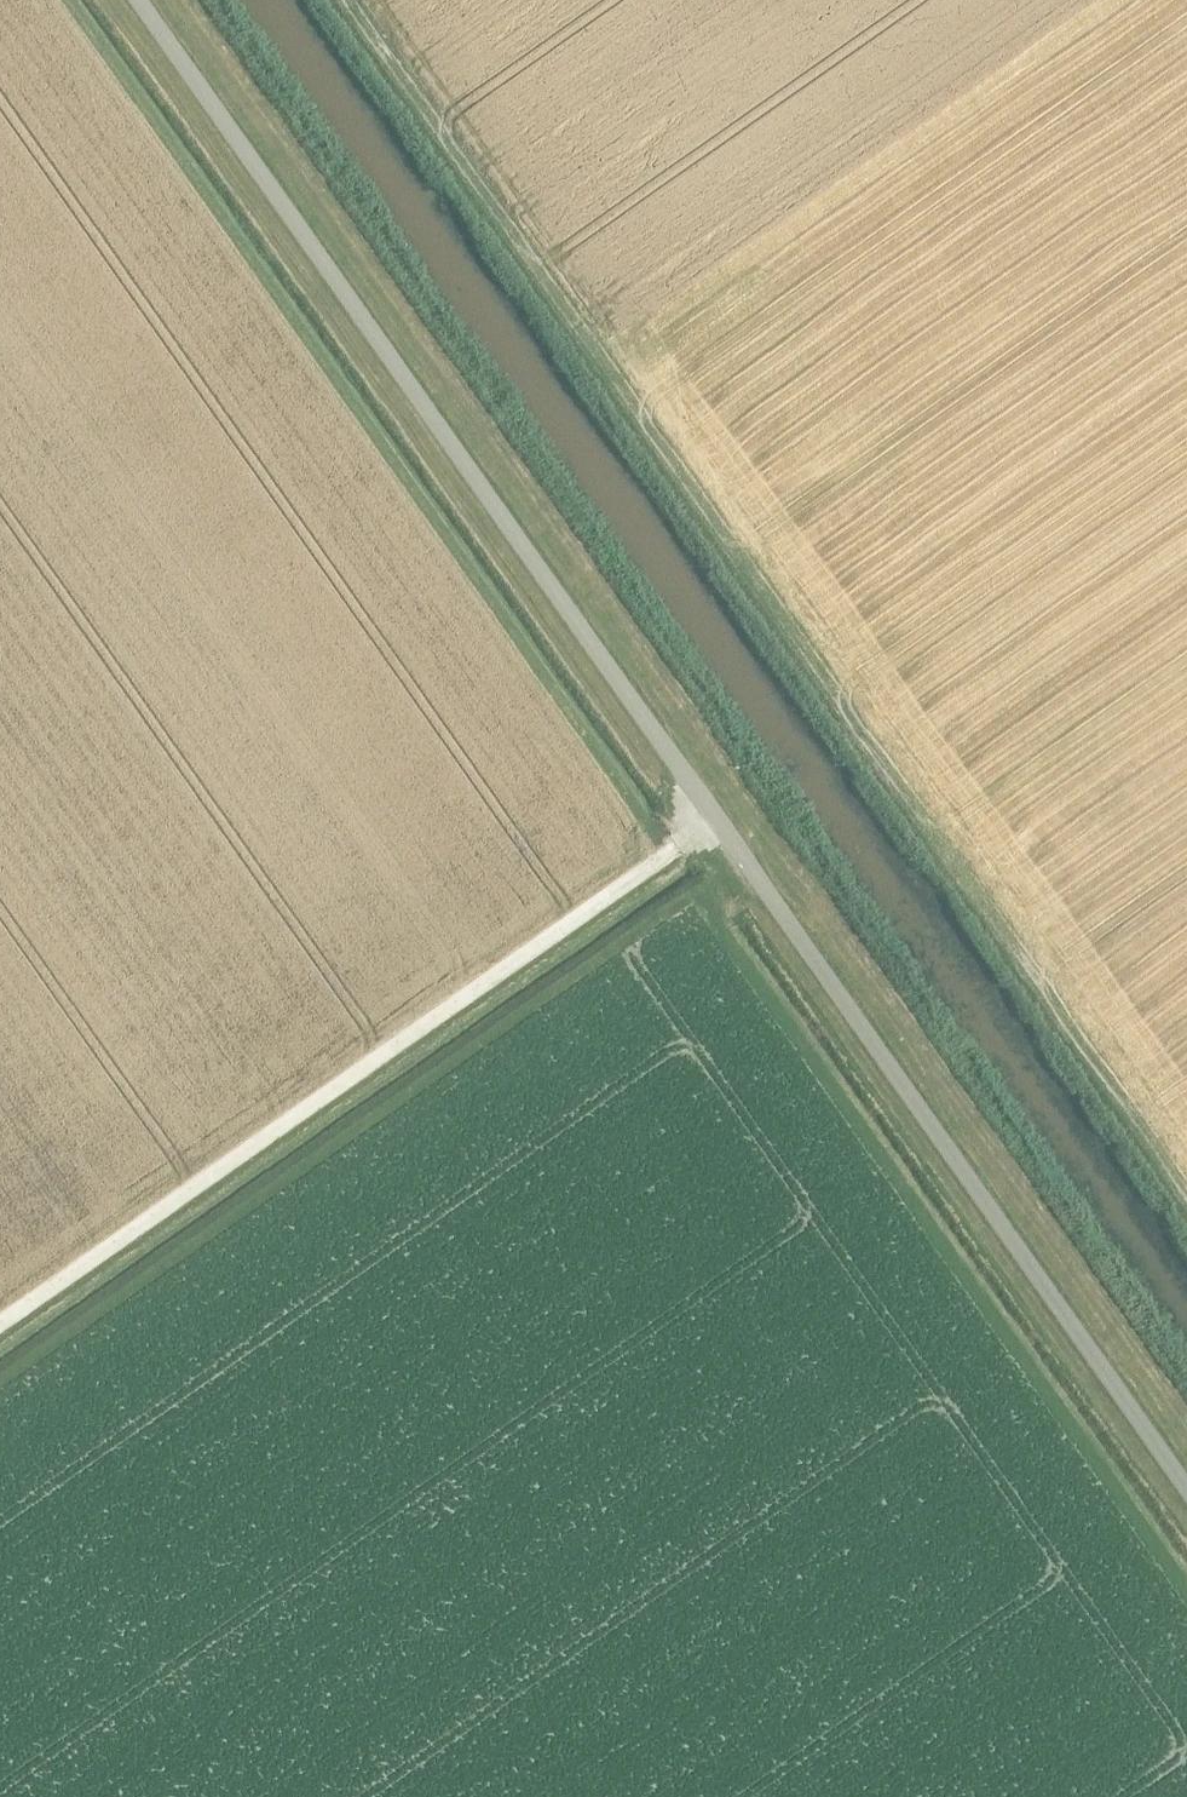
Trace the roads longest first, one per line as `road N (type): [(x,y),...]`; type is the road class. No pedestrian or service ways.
road 1 (unclassified): [(1186,1486),(141,0)]
road 2 (track): [(0,1321),(718,819)]

